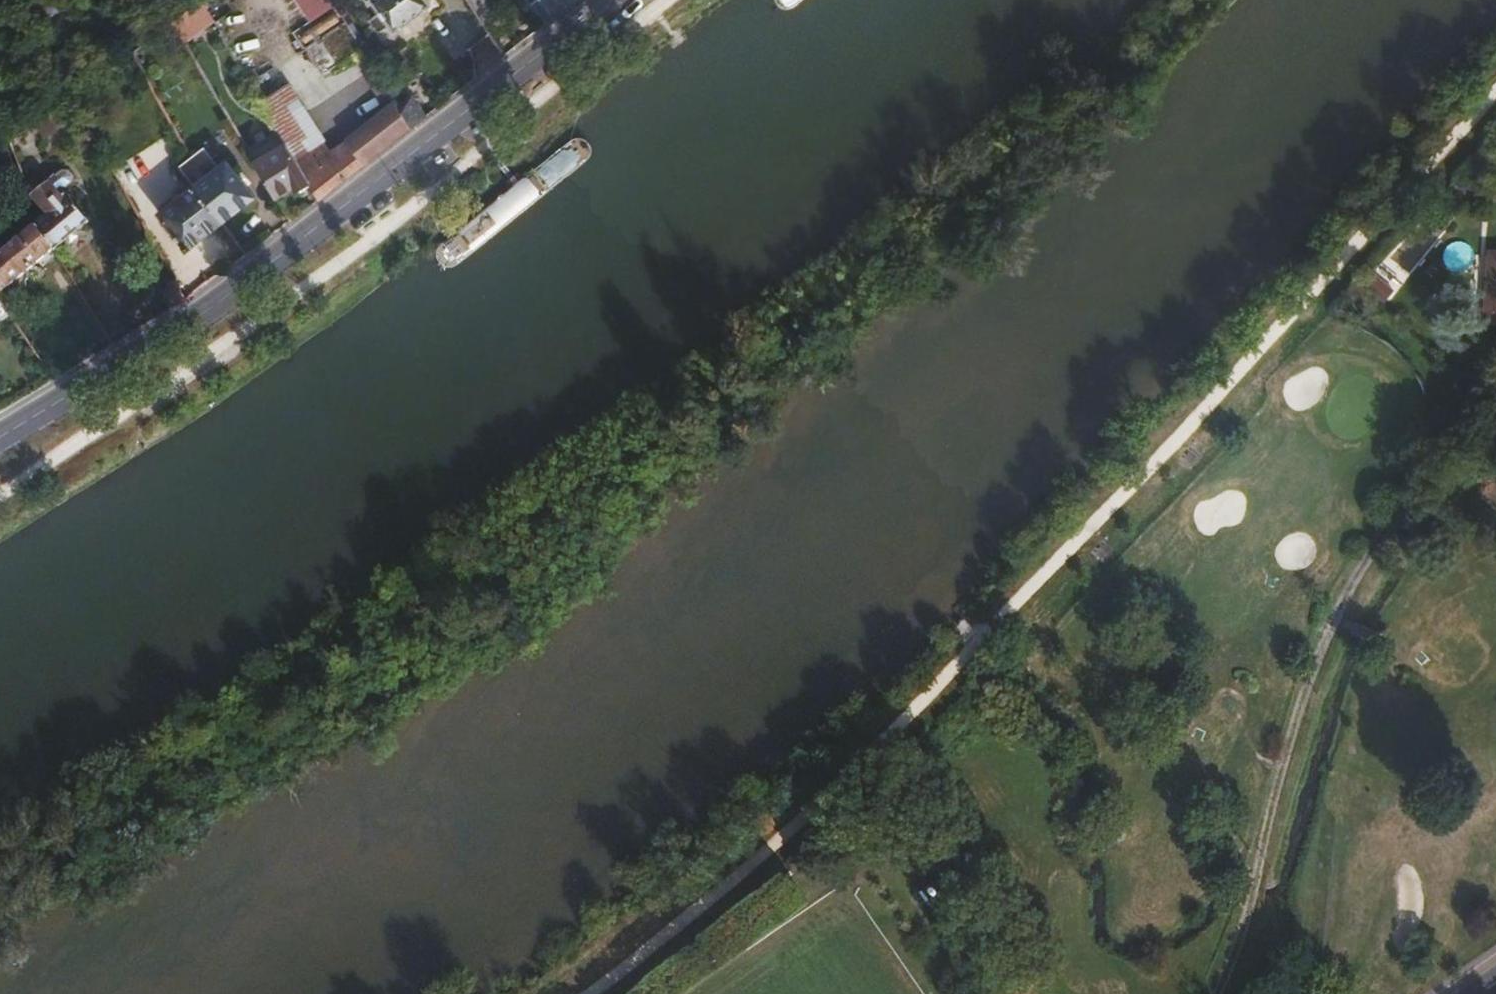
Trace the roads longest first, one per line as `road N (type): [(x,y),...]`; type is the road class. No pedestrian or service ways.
road 1 (secondary): [(611,0),(202,319),(0,443)]
road 2 (unclassified): [(1495,401),(1387,529),(1343,600),(1287,756),(1257,917),(1223,993)]

